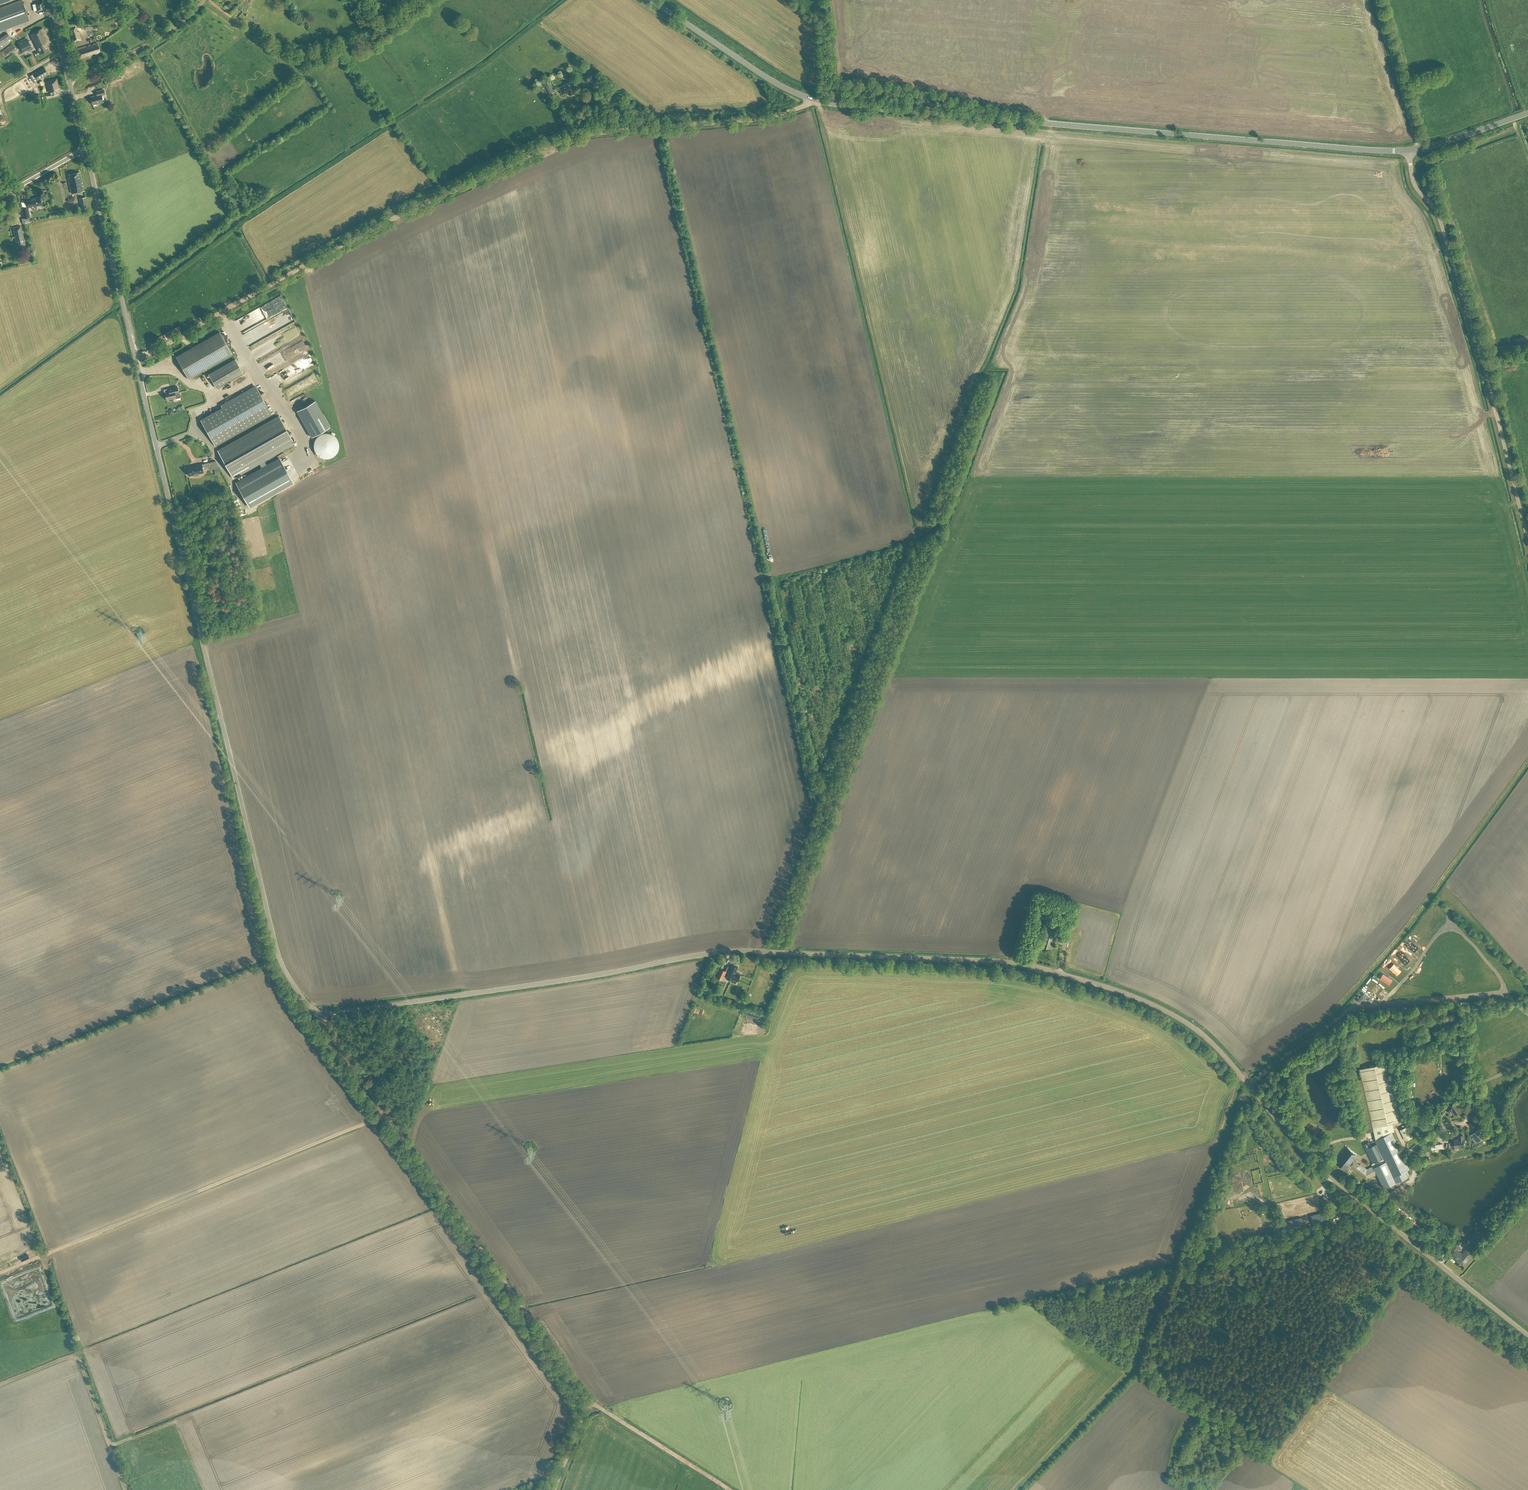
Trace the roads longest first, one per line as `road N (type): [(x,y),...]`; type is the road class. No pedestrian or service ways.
road 1 (unclassified): [(85,149),(278,954),(313,1009),(338,1012),(740,950),(1005,961),(1059,972),(1142,999),(1195,1029),(1309,1158),(1527,1335)]
road 2 (track): [(1023,1489),(1139,1368),(1131,1364),(1236,1084),(1355,987),(1527,762)]
road 3 (tertiary): [(1409,151),(828,103),(770,79),(652,0)]
road 4 (track): [(136,360),(371,228),(570,138),(779,116),(810,99)]
road 5 (track): [(124,312),(566,0)]
road 6 (track): [(588,1400),(315,1011)]
road 7 (unclassified): [(1527,540),(1442,226),(1413,181),(1409,151)]
road 8 (track): [(54,1251),(386,1114)]
road 9 (track): [(110,1446),(77,1355),(0,1386)]
road 10 (track): [(588,1400),(730,1489)]
road 11 (residential): [(69,81),(149,43),(204,0)]
road 12 (track): [(1418,149),(1375,0)]
road 13 (track): [(423,0),(370,39),(292,59)]
road 14 (tertiary): [(1527,112),(1409,151)]

